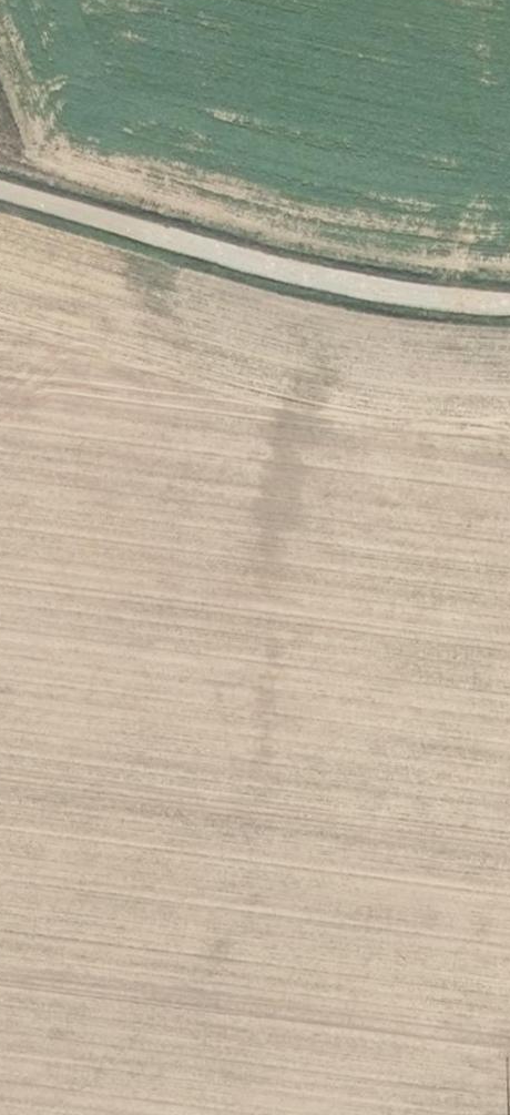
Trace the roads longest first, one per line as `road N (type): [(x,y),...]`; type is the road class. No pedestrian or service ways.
road 1 (track): [(0,189),(308,277),(509,306)]

